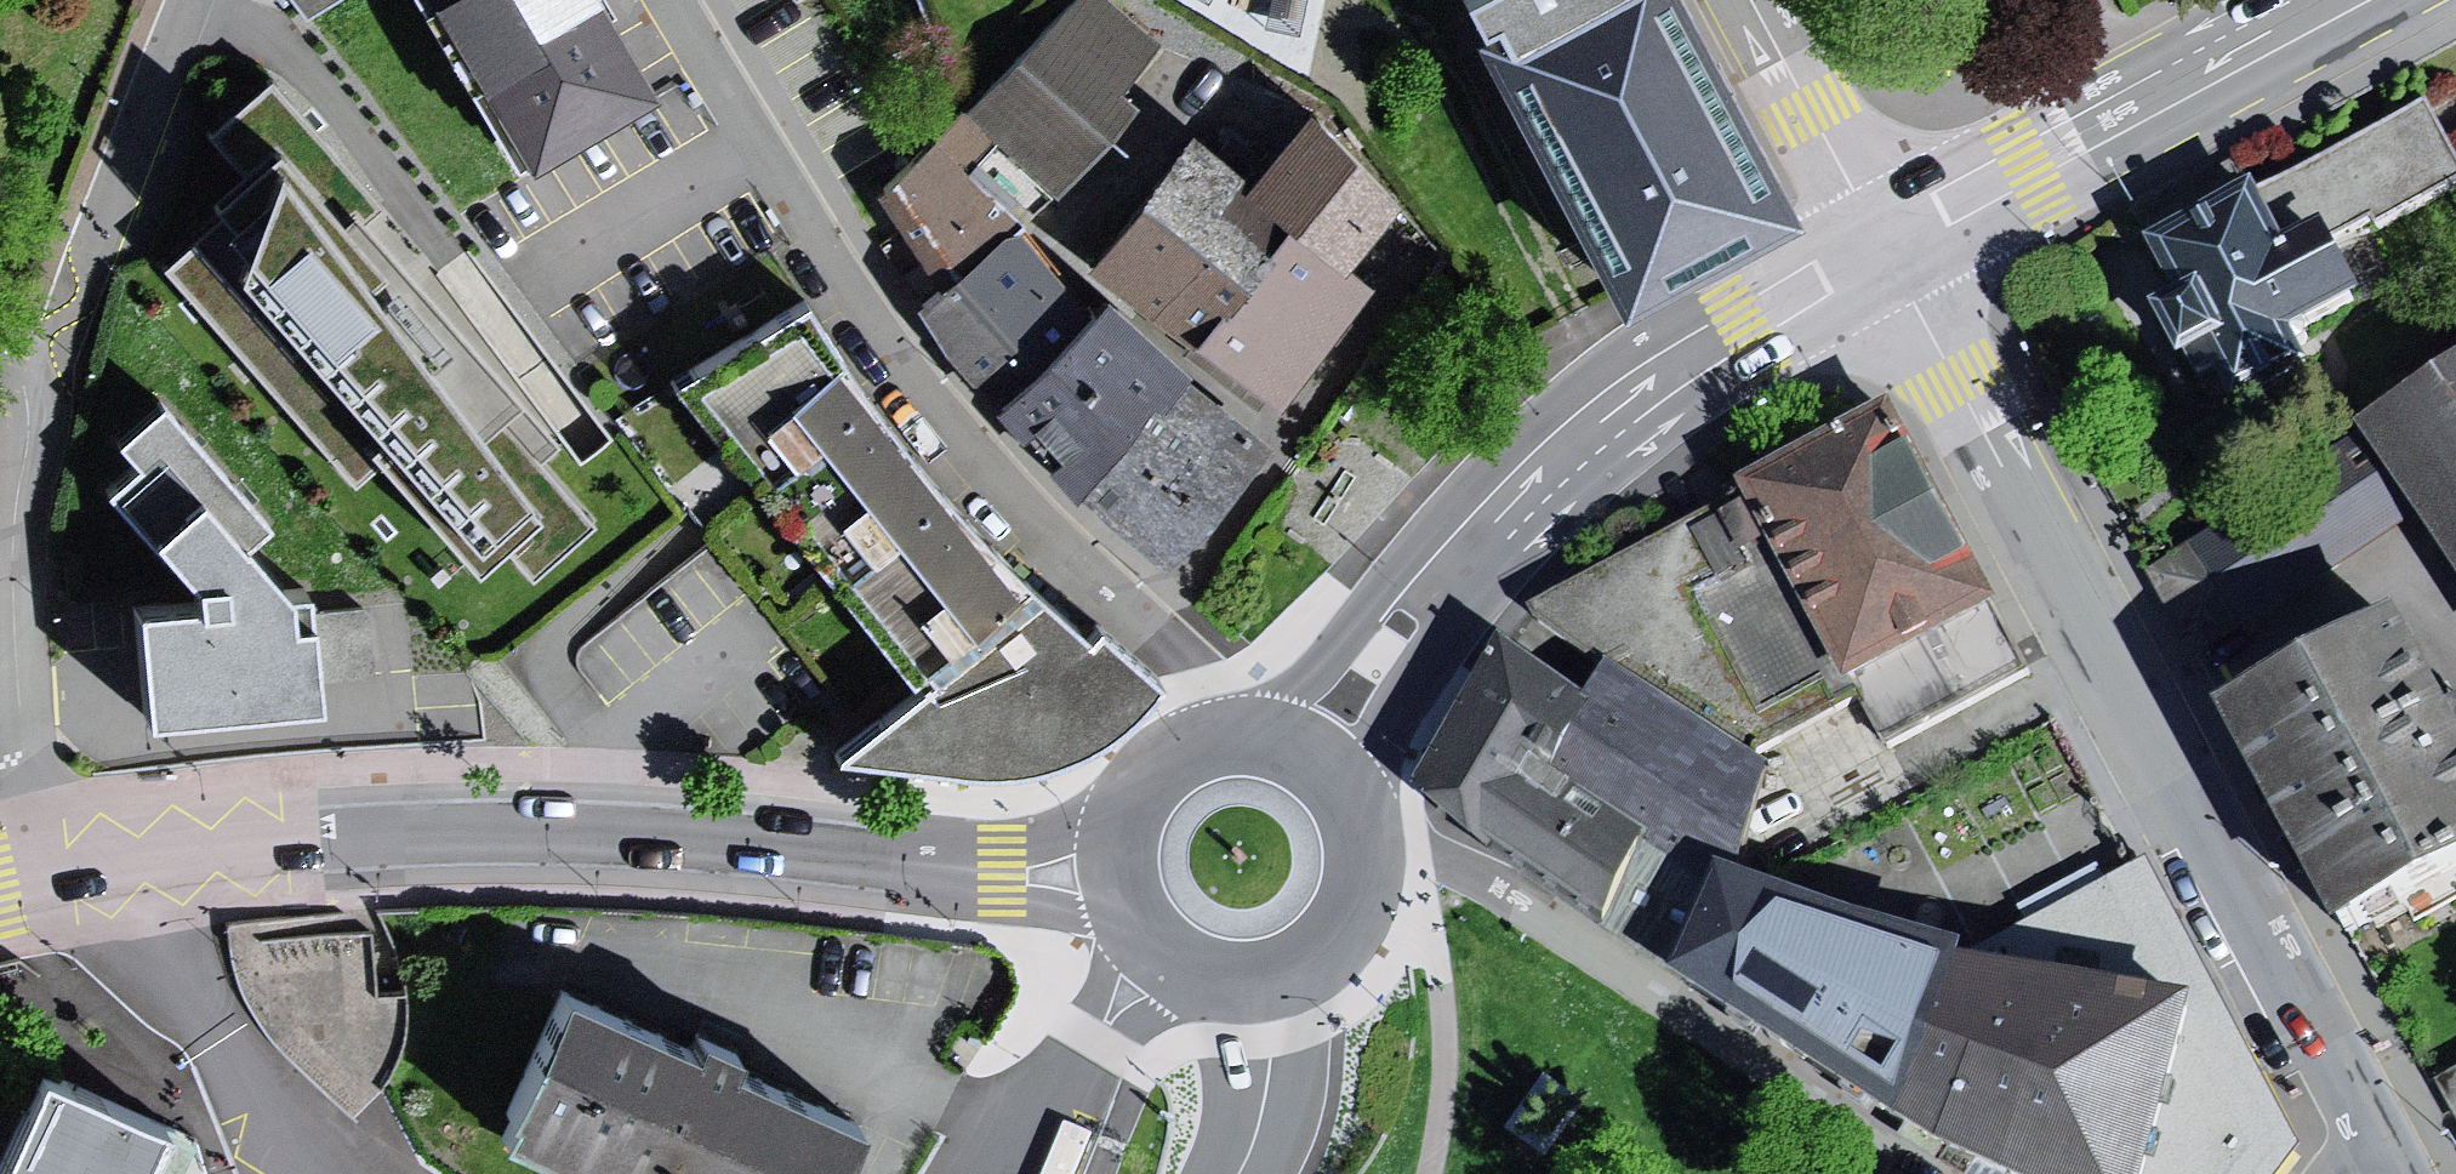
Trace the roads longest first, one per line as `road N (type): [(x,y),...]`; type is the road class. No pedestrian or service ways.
road 1 (residential): [(46,877),(344,838),(514,832),(602,832),(1052,873),(1122,864)]
road 2 (residential): [(1883,248),(2369,1153)]
road 3 (residential): [(1226,740),(1207,685),(1031,520),(908,372),(671,0)]
road 4 (residential): [(1929,1173),(1520,902),(1403,838),(1356,827)]
road 5 (residential): [(1883,248),(2360,0)]
road 6 (residential): [(1460,533),(1541,458),(1645,383),(1883,248)]
road 7 (residential): [(41,390),(11,606),(46,877)]
road 8 (residential): [(1122,864),(1136,915),(1172,955),(1221,976),(1248,977),(1295,965),(1343,920),(1359,880),(1356,827)]
road 9 (residential): [(1352,815),(1460,533)]
road 10 (residential): [(1460,533),(1240,739)]
road 11 (residential): [(199,0),(90,260)]
road 12 (residential): [(1751,0),(1883,248)]
road 13 (residential): [(1226,740),(1179,756),(1147,785),(1127,822),(1122,864)]
road 14 (residential): [(1352,815),(1311,761),(1240,739)]
road 15 (unclassified): [(90,260),(41,390)]

